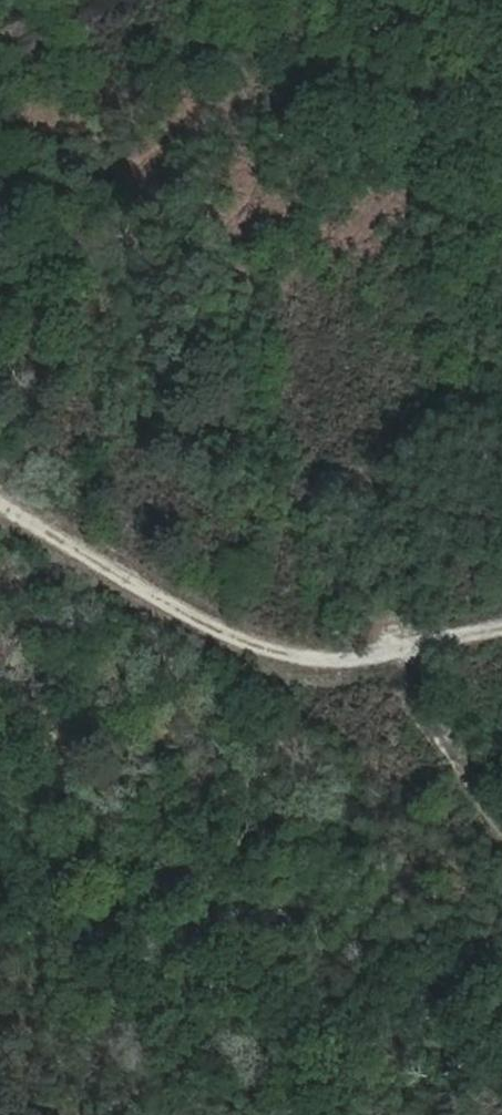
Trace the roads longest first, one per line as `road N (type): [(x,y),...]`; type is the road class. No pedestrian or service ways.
road 1 (track): [(0,484),(306,655),(501,611)]
road 2 (track): [(366,640),(501,876)]
road 3 (track): [(104,0),(32,53),(0,52)]

